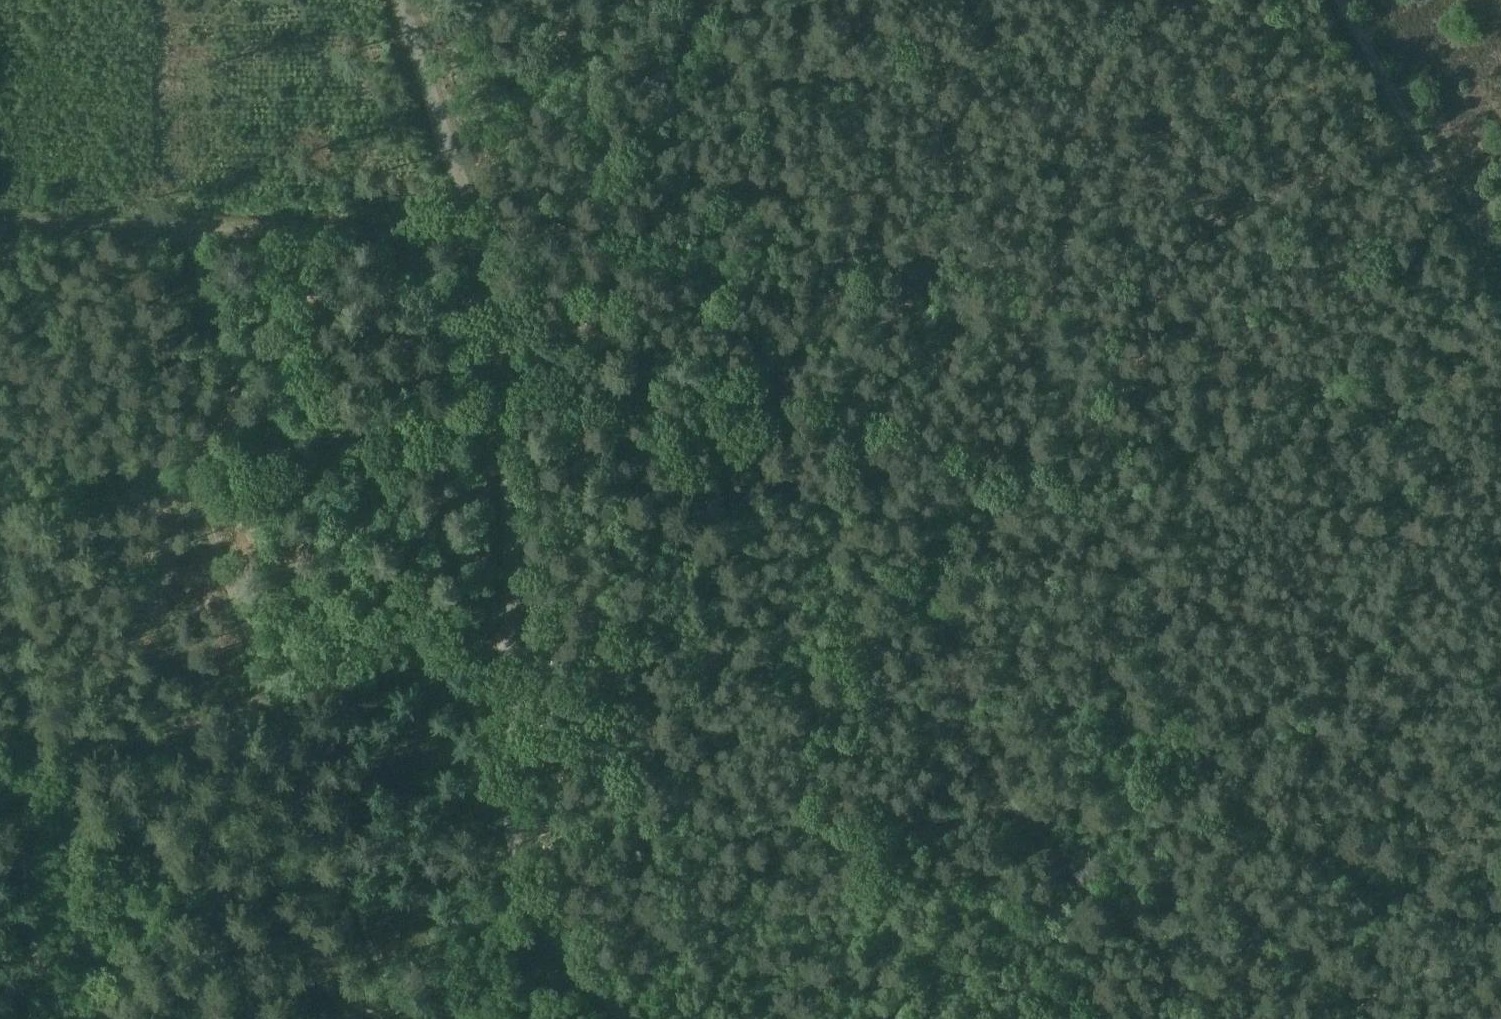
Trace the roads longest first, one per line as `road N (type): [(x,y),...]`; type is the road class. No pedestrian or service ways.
road 1 (track): [(1177,1018),(1145,939),(1058,858),(986,766),(943,660),(939,613),(950,563),(1021,480),(1022,377),(1065,235),(1068,139),(1081,98),(1109,55),(1174,0)]
road 2 (unclassified): [(623,1018),(548,922),(518,859),(496,315),(401,0)]
road 3 (track): [(0,734),(47,769),(24,808),(45,1018)]

